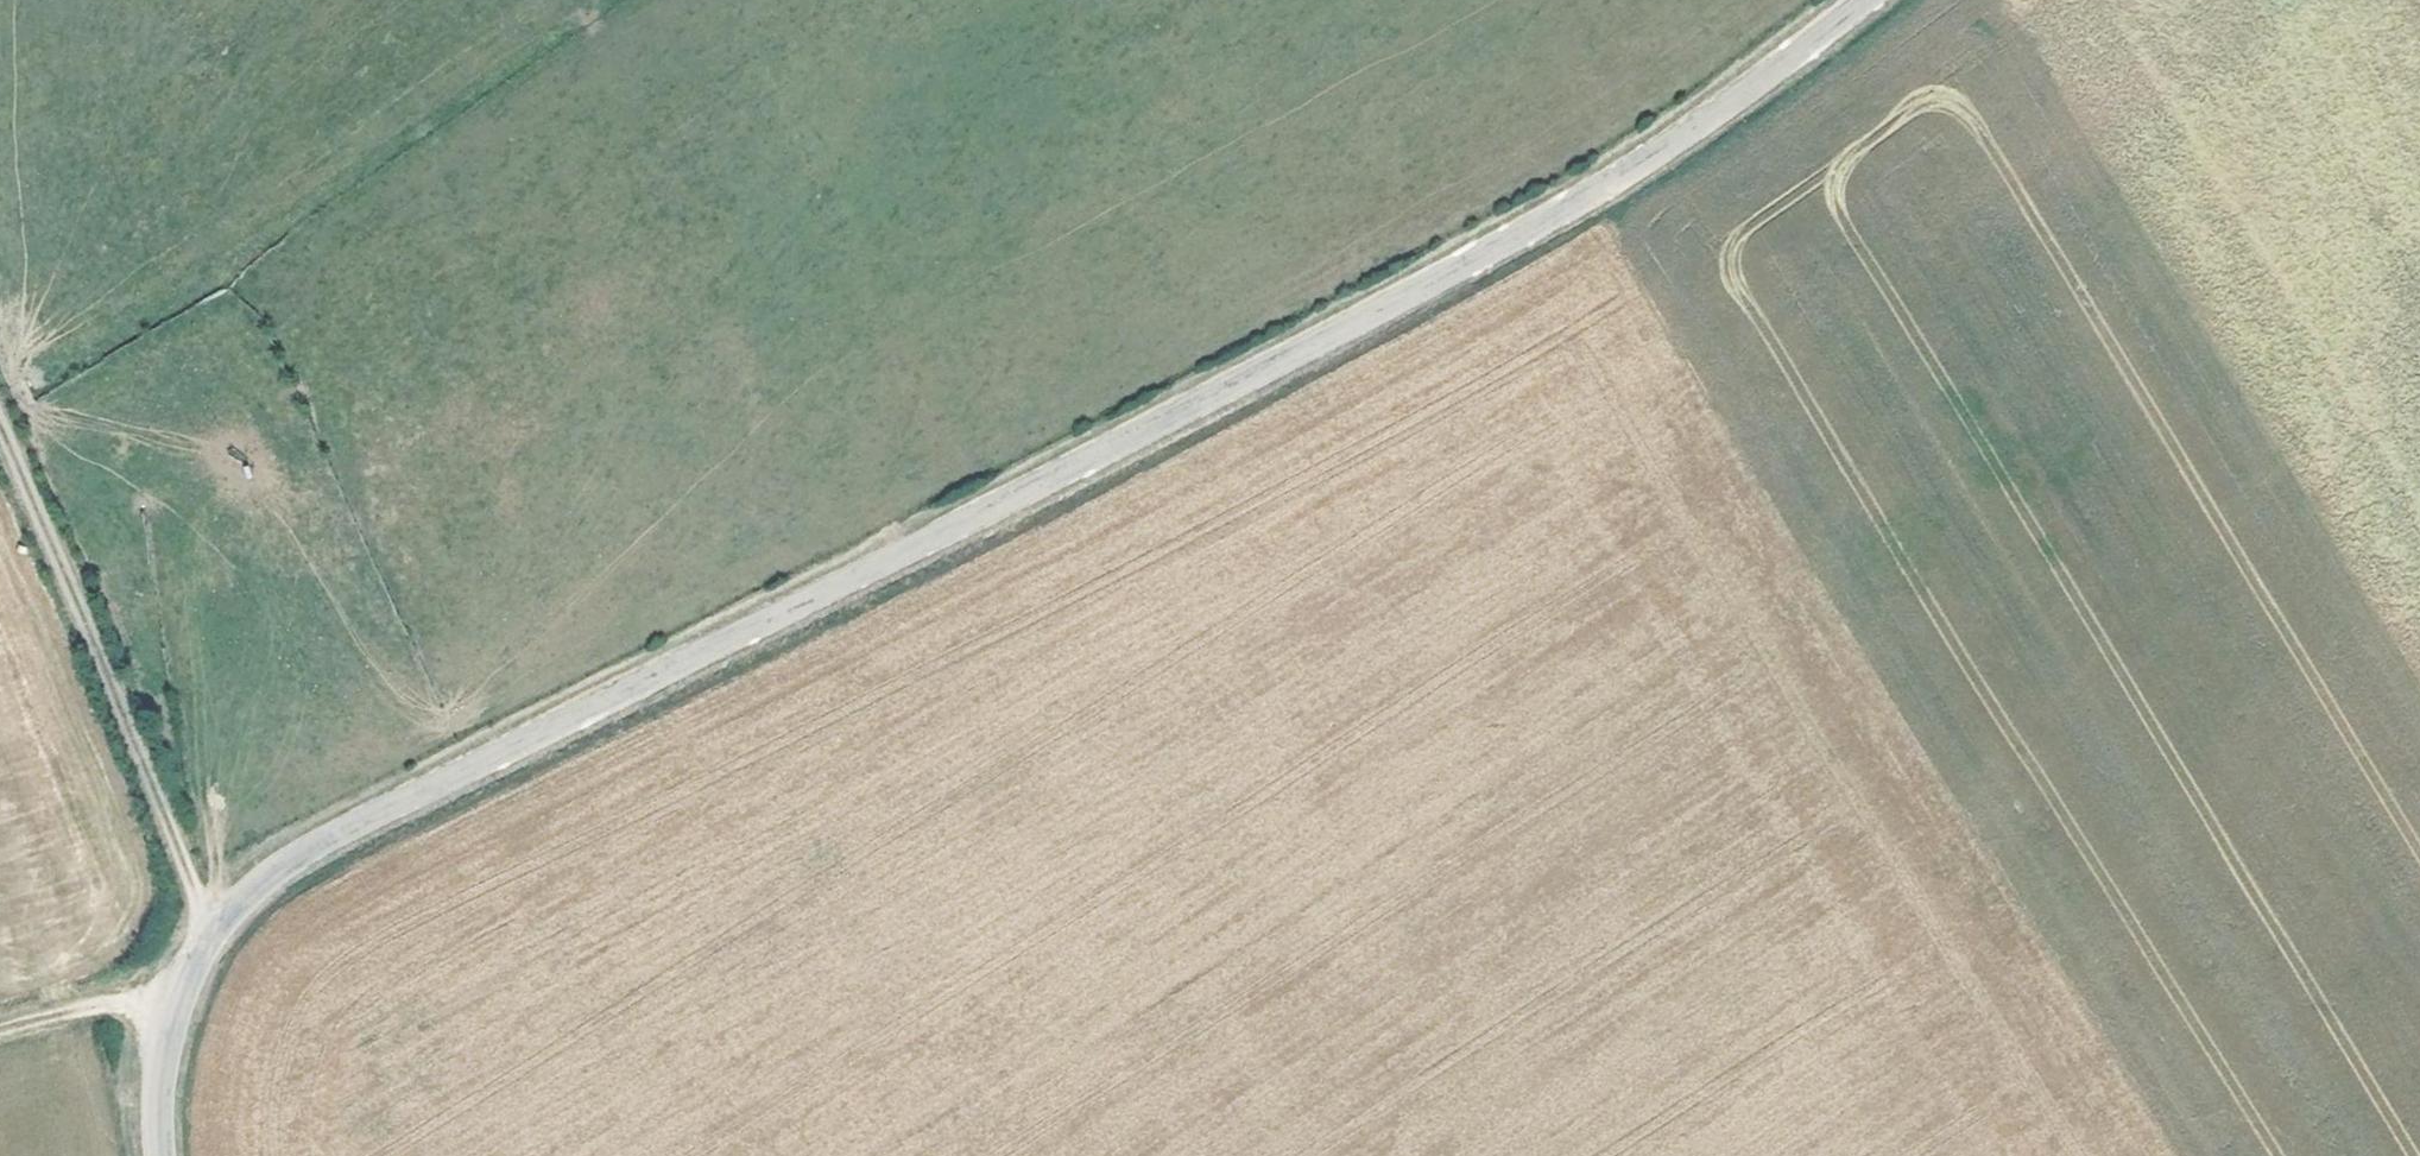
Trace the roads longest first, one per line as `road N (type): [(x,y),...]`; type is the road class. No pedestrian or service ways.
road 1 (unclassified): [(1869,0),(1609,186),(303,852),(236,908),(190,964),(160,1075),(160,1155)]
road 2 (track): [(0,415),(213,936)]
road 3 (track): [(0,1028),(103,1001),(177,1003)]

